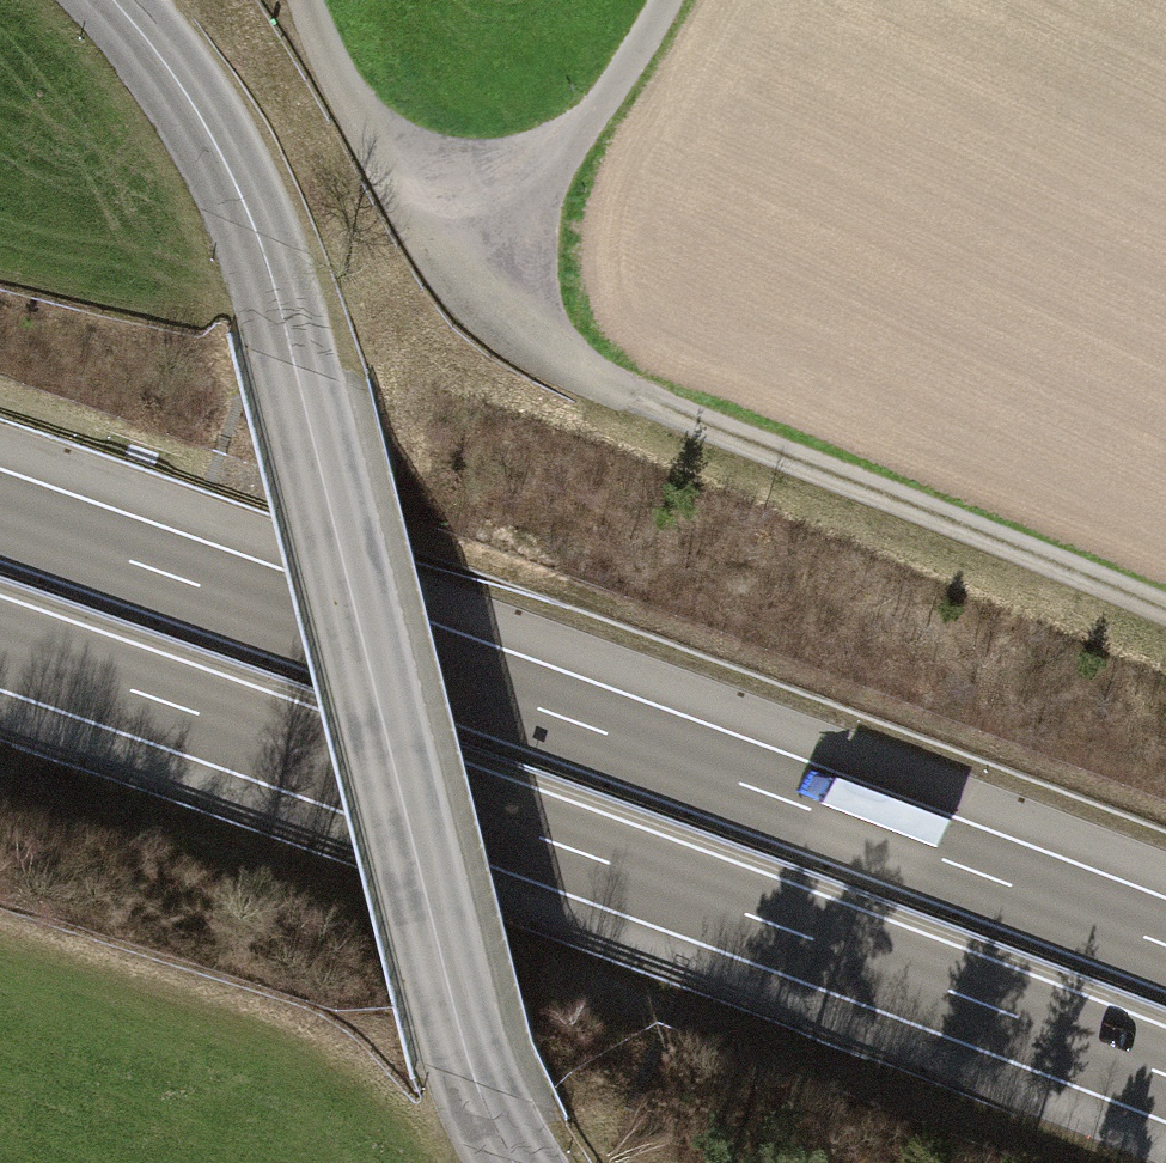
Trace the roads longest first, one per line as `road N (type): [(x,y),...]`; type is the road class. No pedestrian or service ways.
road 1 (motorway): [(0,644),(1165,1074)]
road 2 (motorway): [(1165,937),(0,516)]
road 3 (tertiary): [(506,1162),(466,1071),(296,365),(254,228),(214,145),(116,0)]
road 4 (track): [(462,249),(508,325),(577,380),(1165,617)]
road 5 (track): [(660,0),(607,105),(462,249)]
road 6 (track): [(300,0),(339,95),(462,249)]

